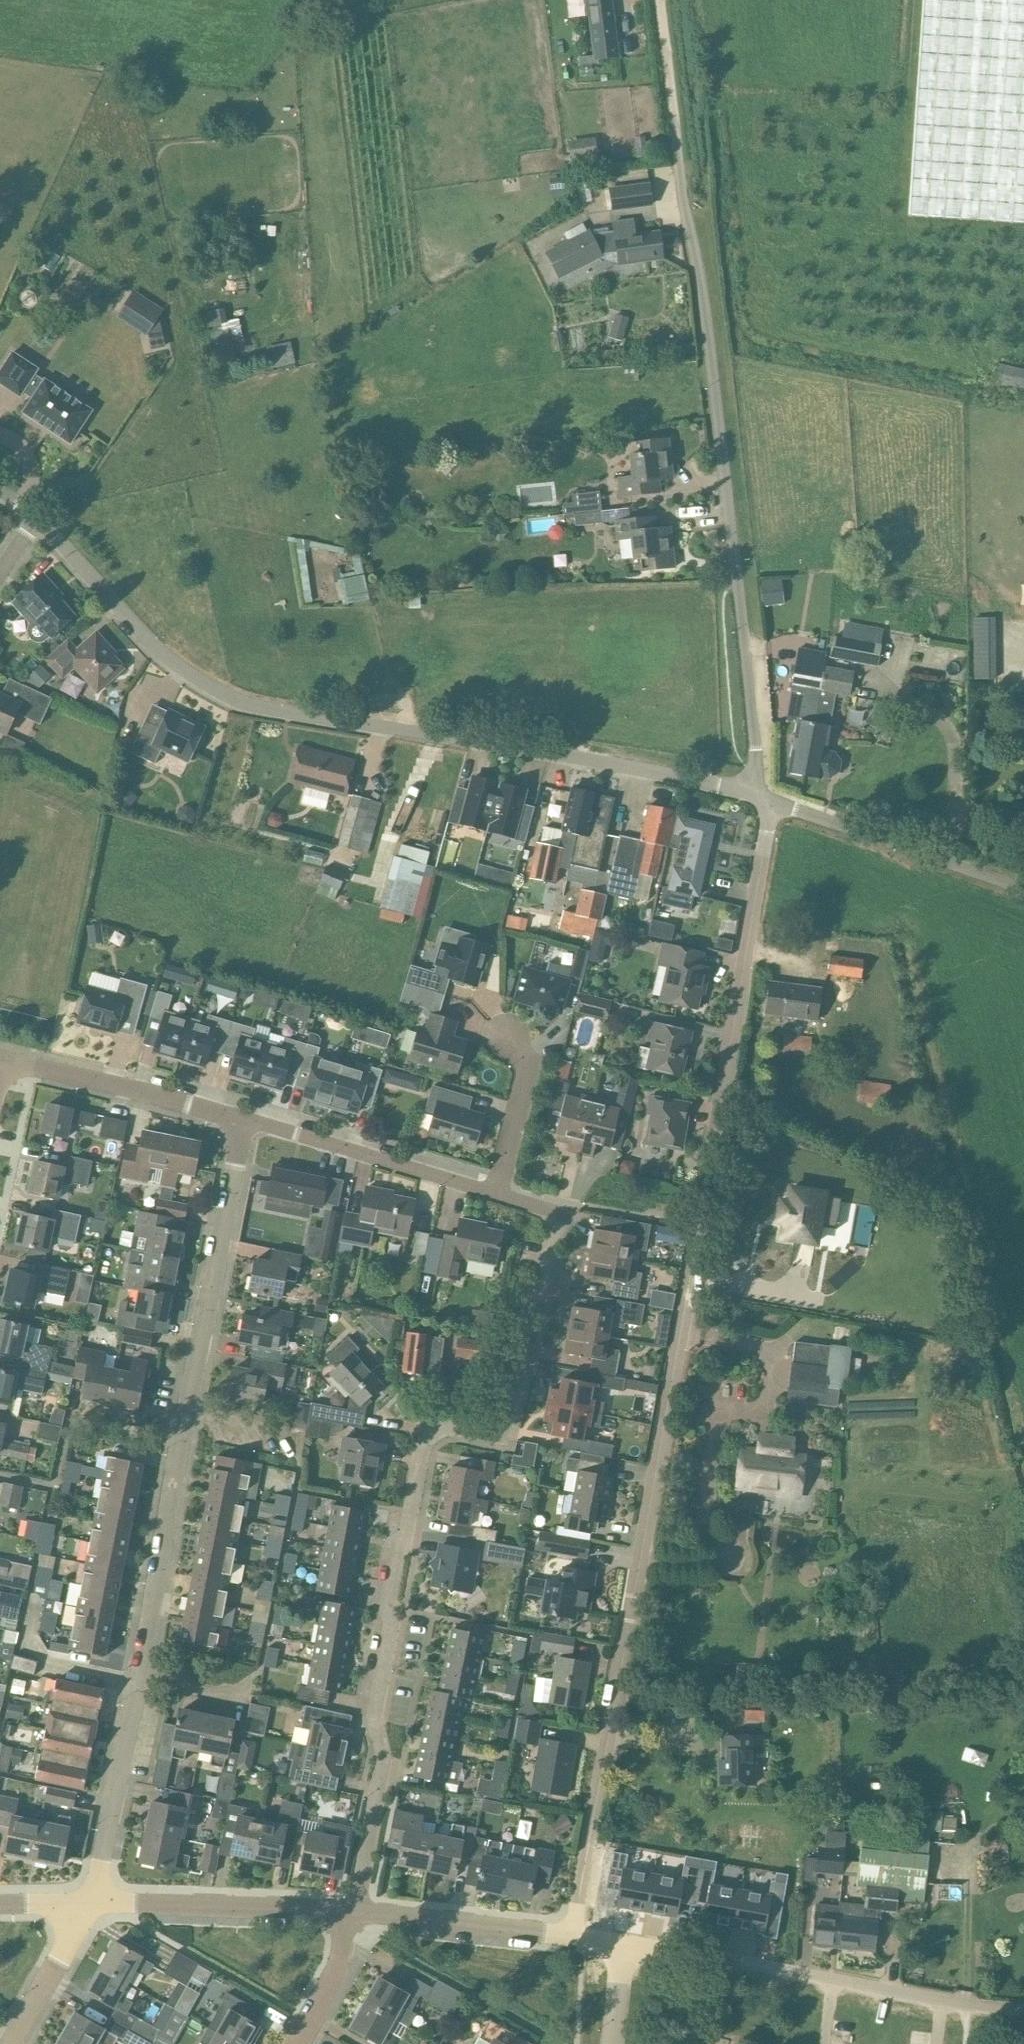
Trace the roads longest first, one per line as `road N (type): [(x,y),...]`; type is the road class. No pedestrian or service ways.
road 1 (residential): [(573,1936),(682,1245),(773,803)]
road 2 (residential): [(356,1912),(384,1759),(373,1718),(415,1460),(437,1433),(495,1441),(544,1245),(527,1201),(498,1193)]
road 3 (unclassified): [(753,795),(756,745),(704,307),(655,0)]
road 4 (residential): [(753,795),(489,734),(249,699),(210,686),(174,664),(36,521)]
road 5 (residential): [(1023,2007),(624,1942)]
road 6 (residential): [(179,1440),(239,1120)]
road 7 (residential): [(498,1193),(239,1120)]
road 8 (unclassified): [(1023,889),(773,803)]
road 9 (residential): [(356,1912),(94,1903)]
road 10 (residential): [(239,1120),(3,1059)]
road 11 (residential): [(140,1680),(179,1440)]
road 12 (residential): [(94,1903),(140,1680)]
road 13 (residential): [(573,1936),(356,1912)]
road 14 (residential): [(505,1036),(528,1074),(498,1193)]
road 15 (residential): [(12,2043),(94,1903)]
road 16 (residential): [(300,2043),(336,1978),(356,1912)]

